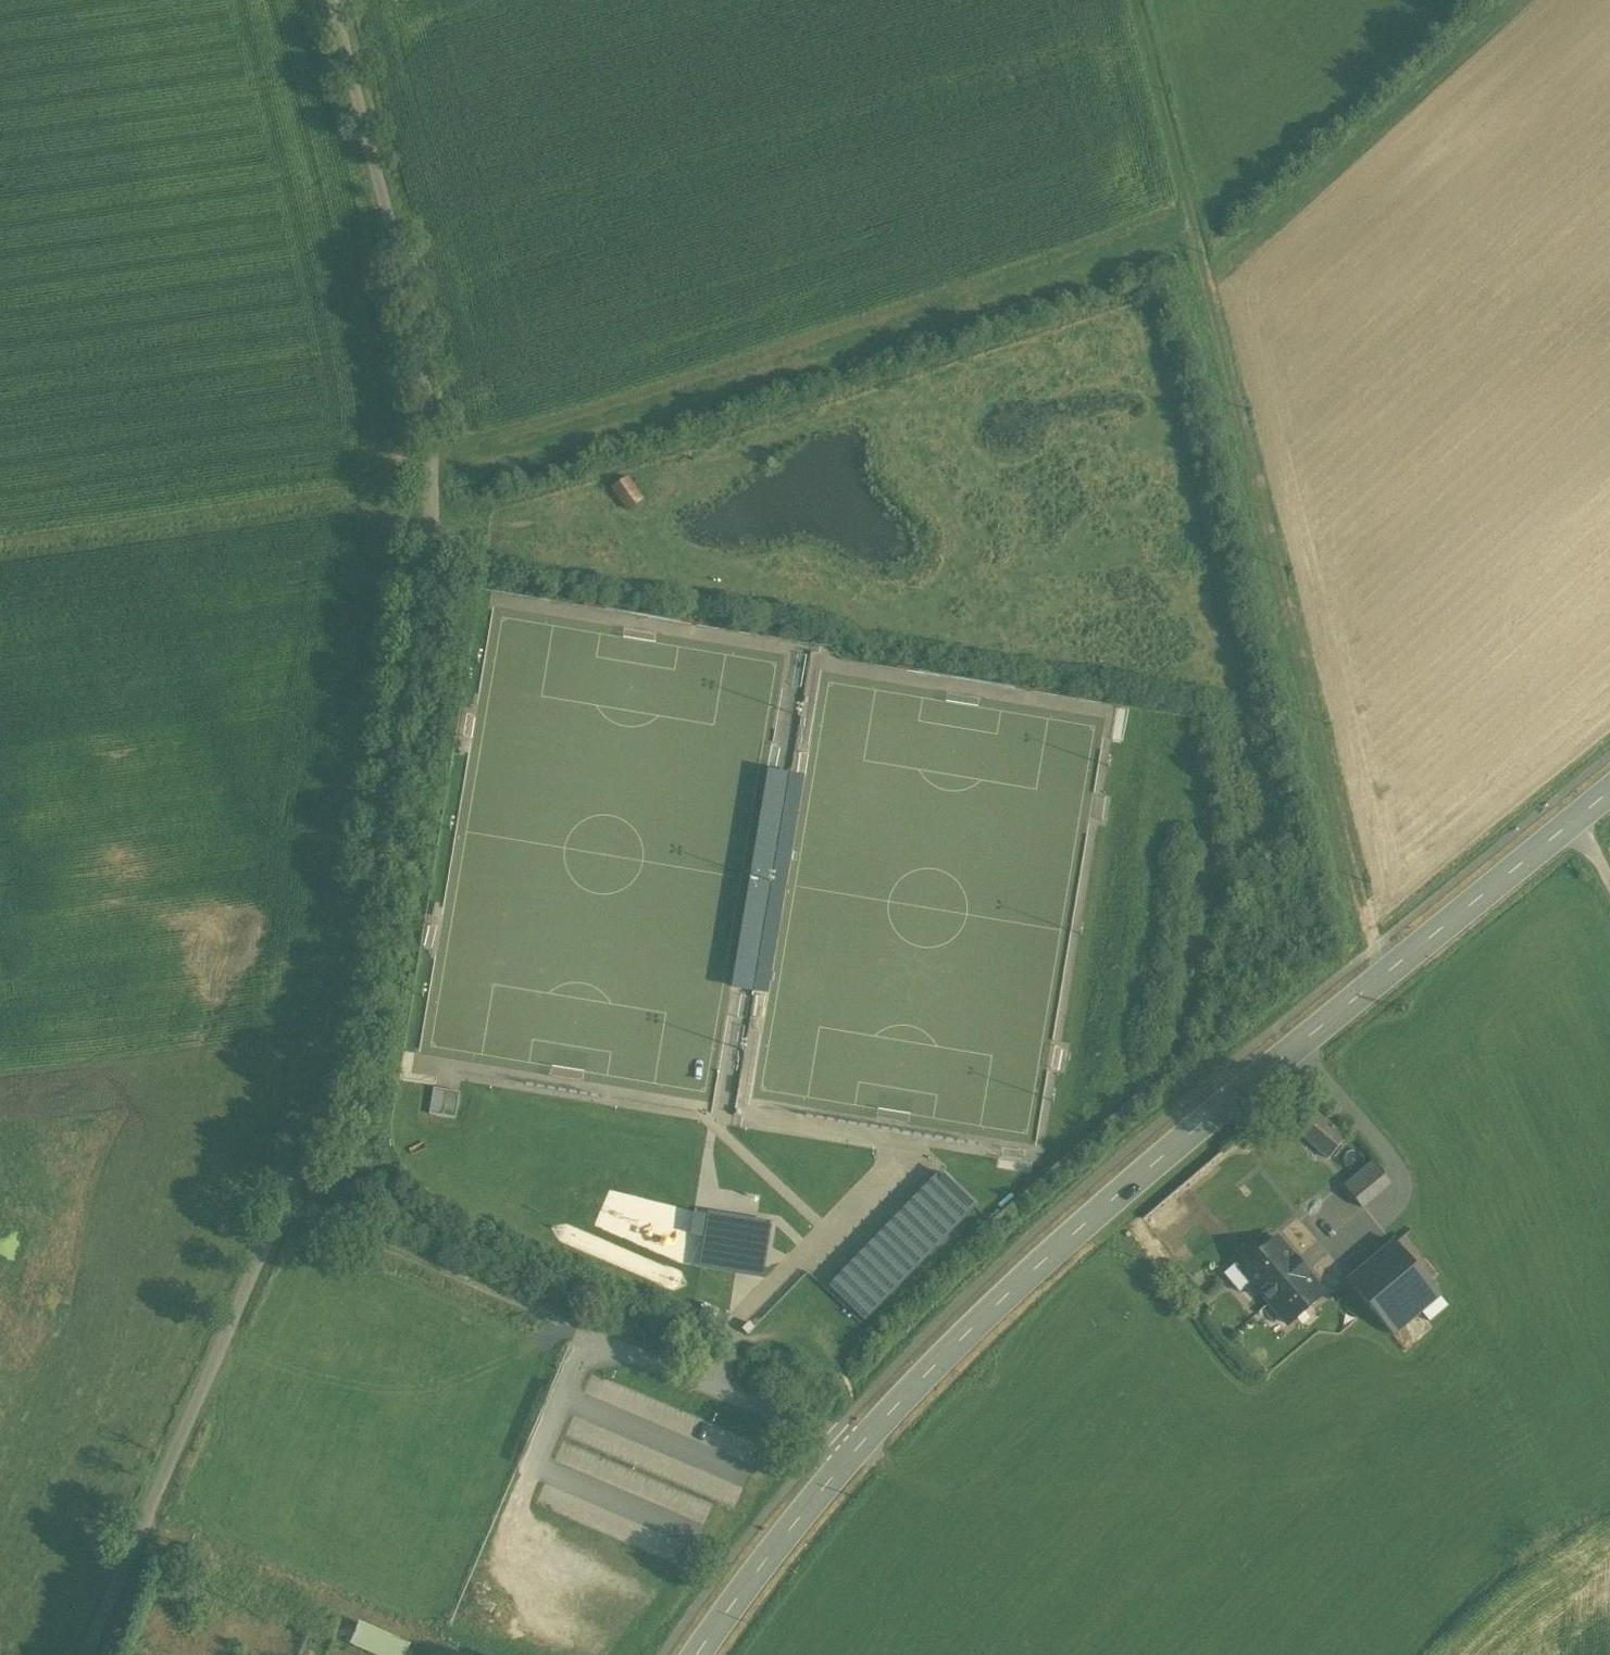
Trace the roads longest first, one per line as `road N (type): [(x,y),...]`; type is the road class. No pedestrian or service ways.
road 1 (unclassified): [(83,1654),(332,1084),(434,493),(417,341),(338,0)]
road 2 (tertiary): [(696,1654),(850,1452),(978,1320),(1255,1077),(1609,789)]
road 3 (track): [(1388,968),(1367,926),(1134,0)]
road 4 (track): [(283,1200),(576,1330)]

